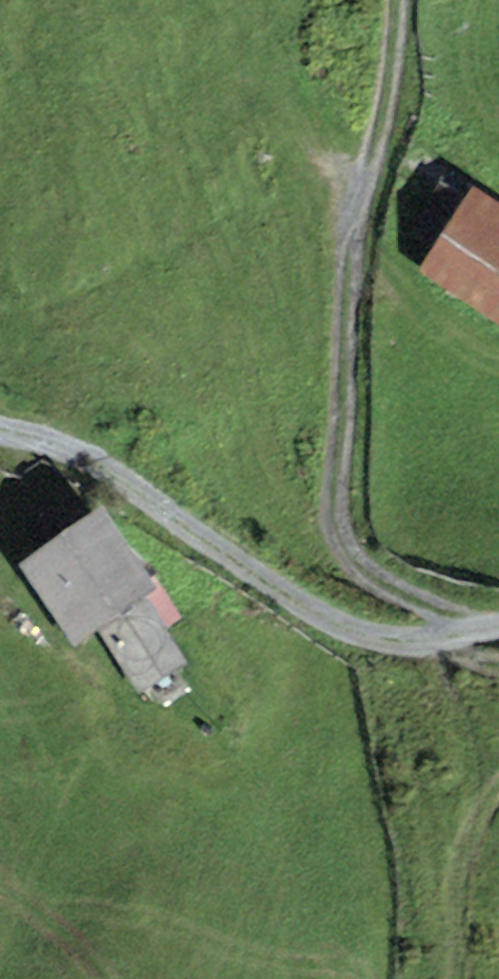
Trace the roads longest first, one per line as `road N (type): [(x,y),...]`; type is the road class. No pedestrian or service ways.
road 1 (track): [(455,640),(425,609),(357,572),(332,499),(398,0)]
road 2 (track): [(0,428),(60,441),(311,615),(390,643),(455,640)]

